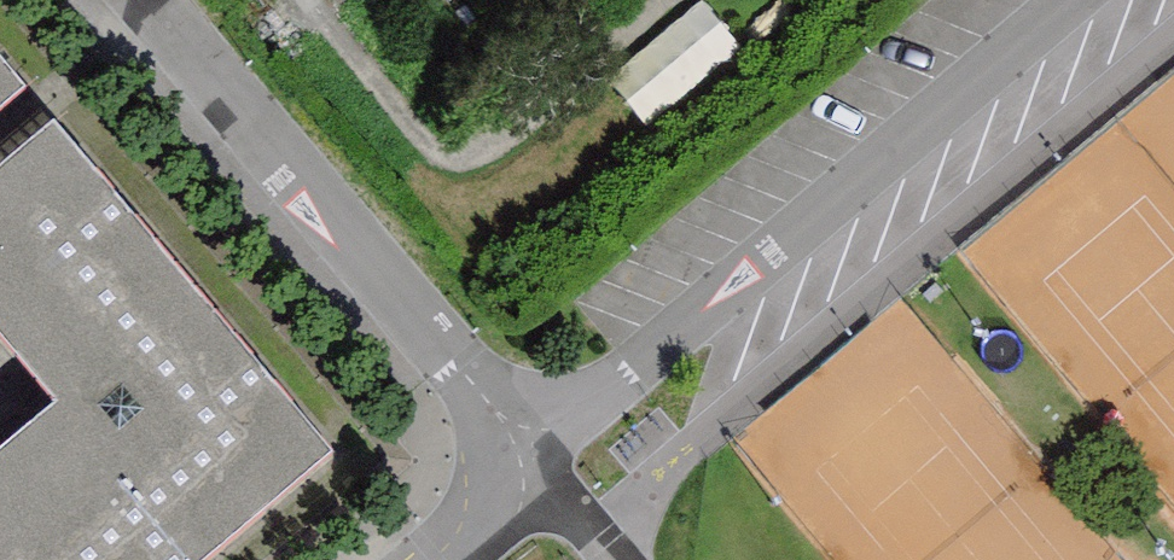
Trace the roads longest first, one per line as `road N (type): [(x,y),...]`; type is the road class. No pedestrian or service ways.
road 1 (residential): [(537,479),(137,0)]
road 2 (residential): [(537,479),(937,118)]
road 3 (residential): [(1083,0),(937,118)]
road 4 (residential): [(443,559),(537,479)]

